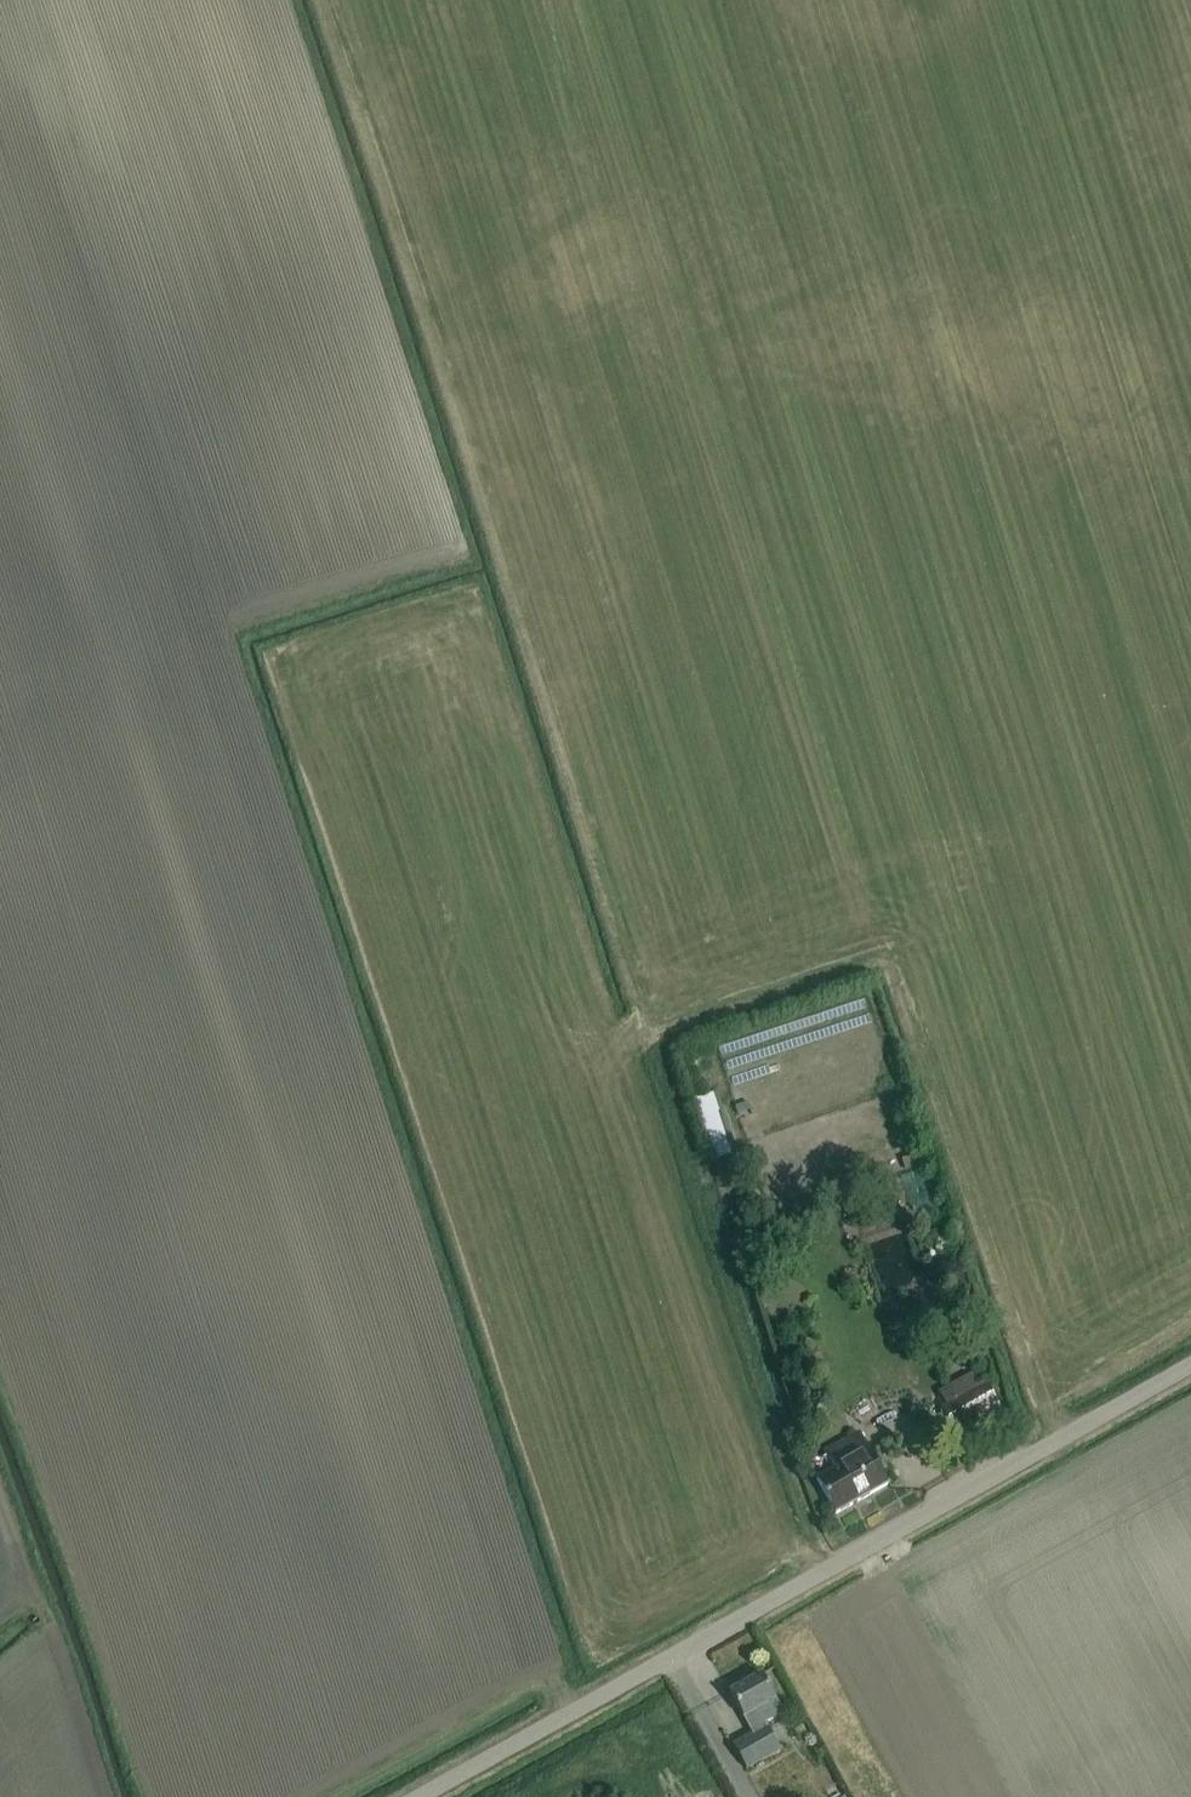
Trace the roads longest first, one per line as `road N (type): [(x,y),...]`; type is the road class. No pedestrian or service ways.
road 1 (unclassified): [(422,1796),(1190,1369)]

